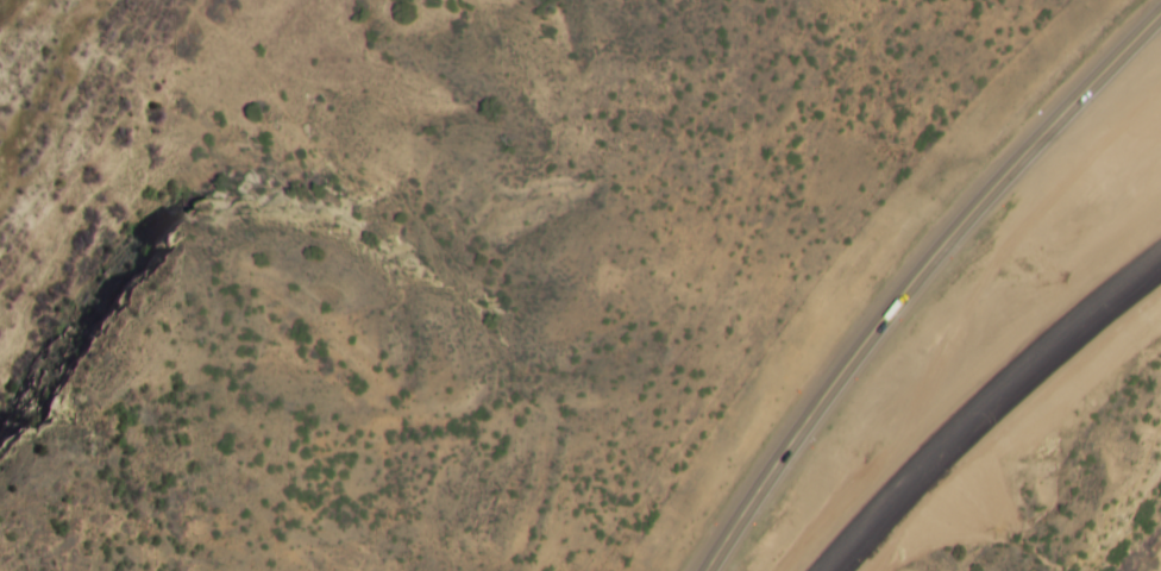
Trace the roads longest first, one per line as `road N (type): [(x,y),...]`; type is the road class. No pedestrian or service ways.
road 1 (trunk): [(727,570),(851,385),(1003,195),(1160,33)]
road 2 (trunk): [(1160,276),(975,438),(849,570)]

